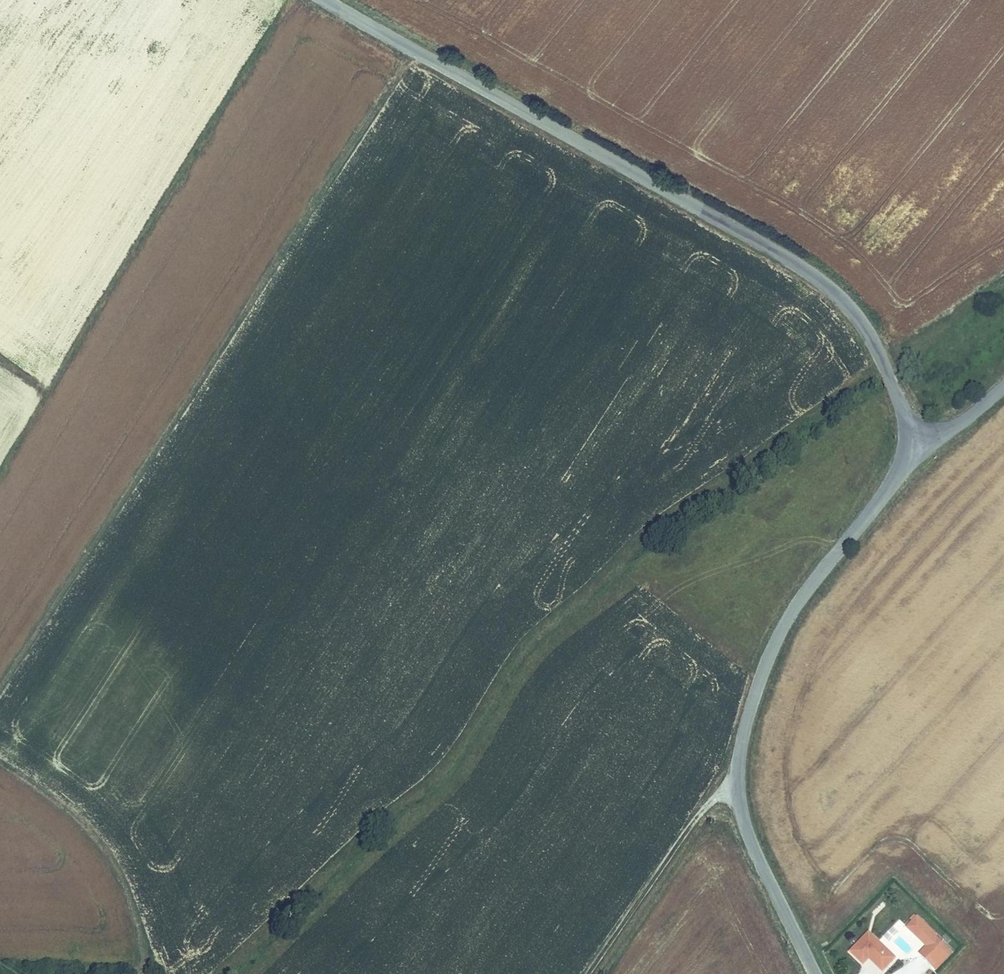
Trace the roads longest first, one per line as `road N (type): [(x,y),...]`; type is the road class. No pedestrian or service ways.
road 1 (tertiary): [(327,0),(824,283),(870,334),(925,450)]
road 2 (tertiary): [(925,450),(791,614),(747,712),(739,759),(746,826),(815,973)]
road 3 (track): [(589,973),(699,813),(739,782)]

